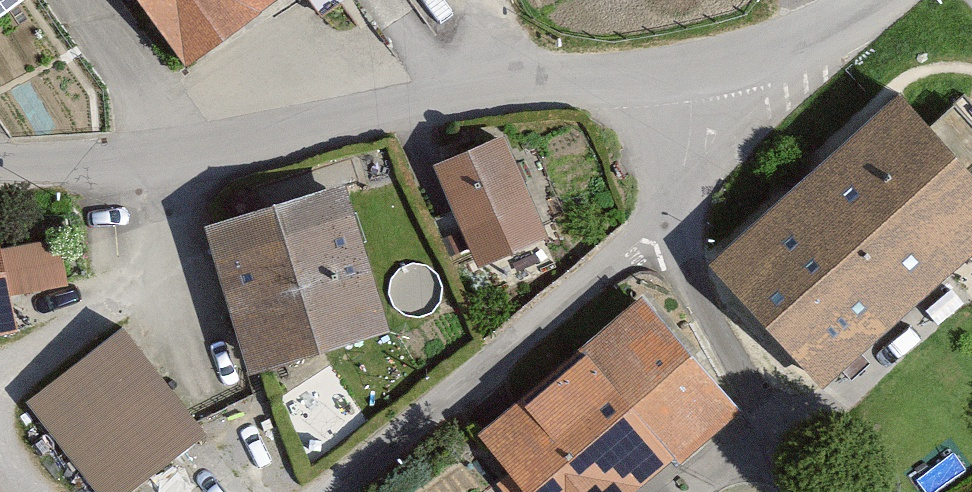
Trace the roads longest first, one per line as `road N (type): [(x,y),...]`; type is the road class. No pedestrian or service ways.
road 1 (residential): [(642,98),(506,102),(194,158),(0,162)]
road 2 (residential): [(664,197),(348,491)]
road 3 (residential): [(664,197),(818,491)]
road 4 (residential): [(889,0),(740,73),(642,98)]

